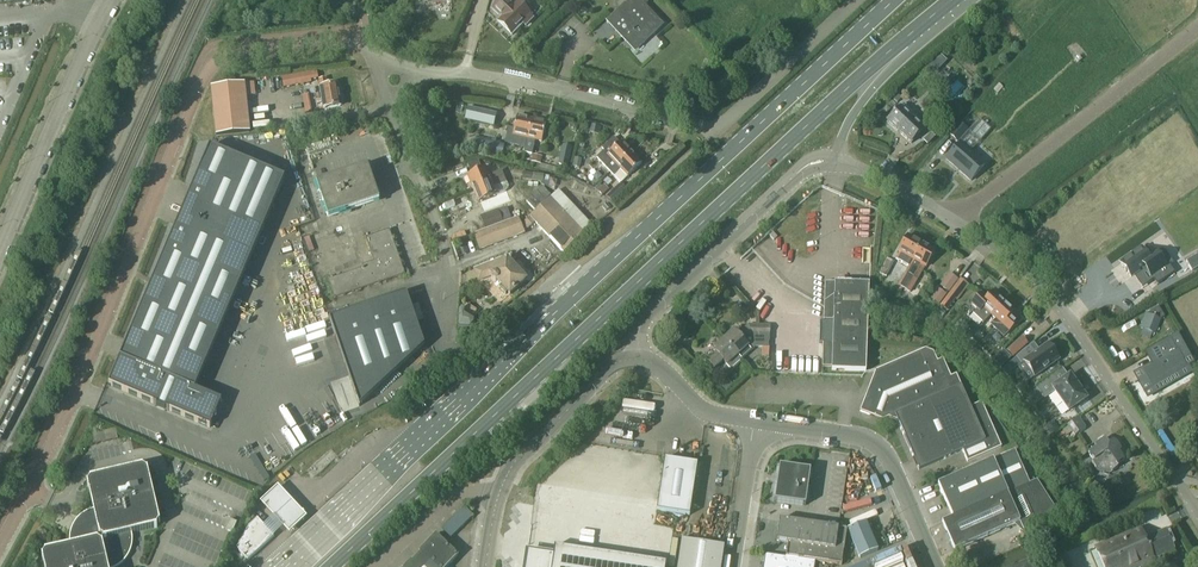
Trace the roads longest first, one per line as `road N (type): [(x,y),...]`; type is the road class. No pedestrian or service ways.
road 1 (primary): [(893,0),(283,566)]
road 2 (primary): [(330,566),(901,42)]
road 3 (unclassified): [(0,547),(76,391),(208,70),(225,54),(369,38)]
road 4 (unclassified): [(379,79),(469,74),(717,128),(857,0)]
road 5 (unclassified): [(1197,514),(1048,294),(953,219)]
road 6 (unclassified): [(953,219),(1197,26)]
road 7 (unclassified): [(632,357),(645,314),(798,171),(837,162)]
road 8 (unclassified): [(449,344),(450,281),(440,230),(379,79)]
road 9 (unclassified): [(0,250),(111,0)]
road 10 (unclassified): [(486,566),(497,494),(525,450),(605,368),(632,357)]
road 11 (unclassified): [(938,566),(891,460),(873,441),(753,419)]
road 12 (unclassified): [(732,566),(753,419)]
road 13 (unclassified): [(753,419),(705,411),(658,365),(632,357)]
road 14 (primary): [(837,162),(846,125),(901,42)]
road 15 (unclassified): [(953,219),(837,162)]

